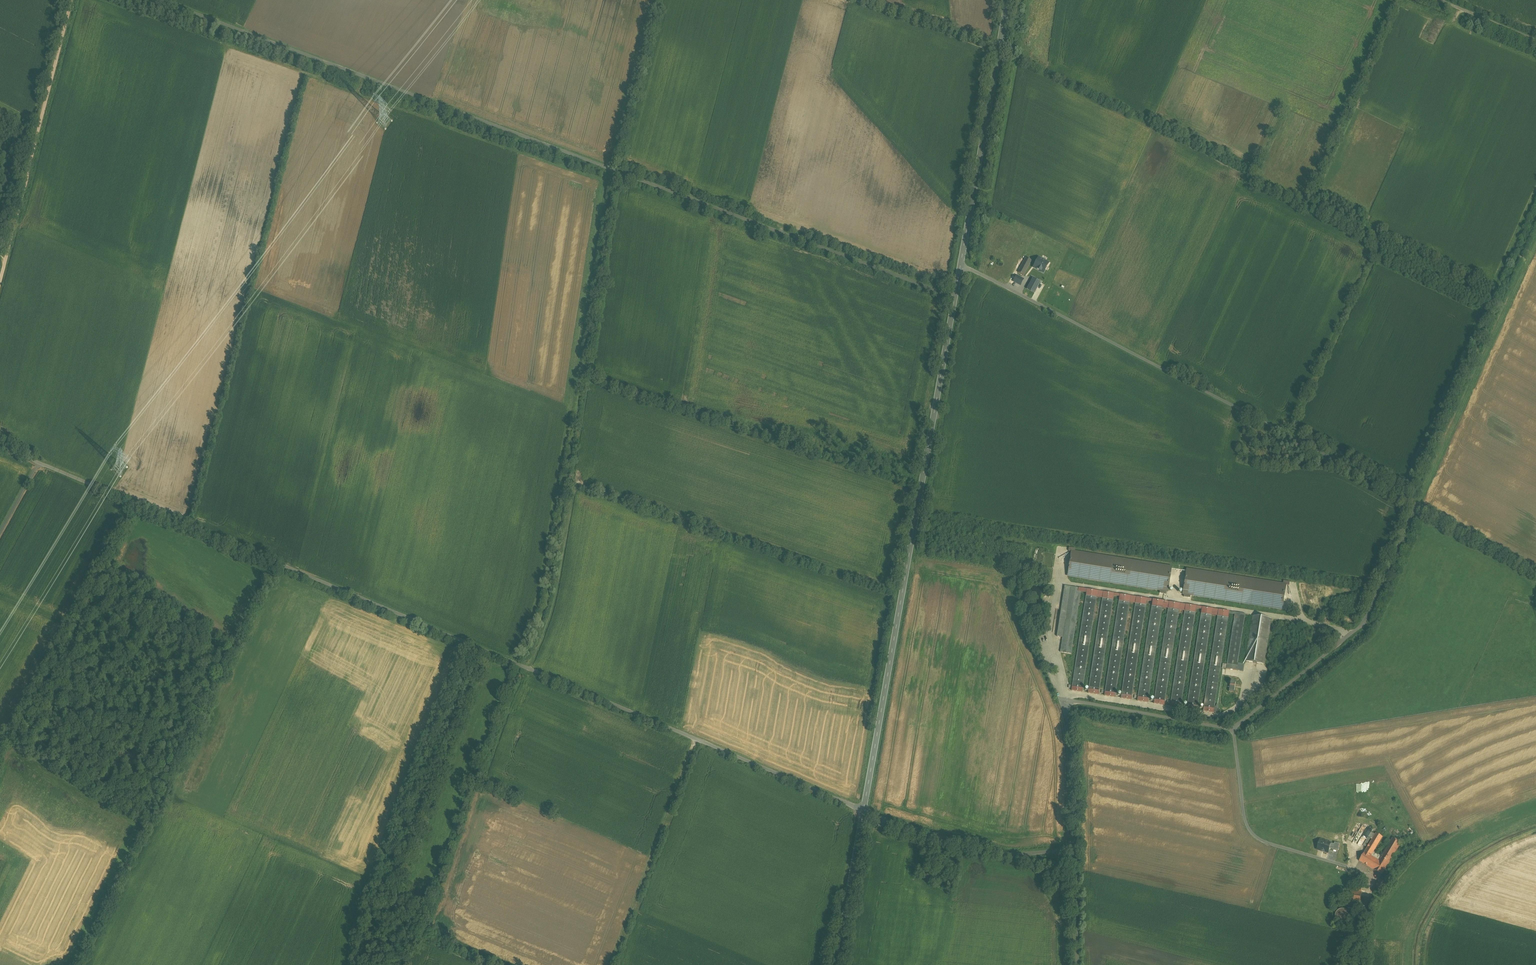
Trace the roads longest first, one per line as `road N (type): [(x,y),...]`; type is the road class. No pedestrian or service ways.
road 1 (unclassified): [(0,452),(863,812)]
road 2 (unclassified): [(158,0),(954,301)]
road 3 (unclassified): [(1076,856),(1064,697),(1224,722),(1294,683),(1355,633),(1420,508)]
road 4 (unclassified): [(1420,508),(960,267)]
road 5 (secondary): [(863,812),(954,301)]
road 6 (track): [(72,0),(0,278)]
road 7 (secondary): [(960,267),(1007,0)]
road 8 (unclassified): [(863,812),(1000,852),(1076,856)]
road 9 (secondary): [(835,964),(863,812)]
road 10 (unclassified): [(1420,508),(1535,570)]

